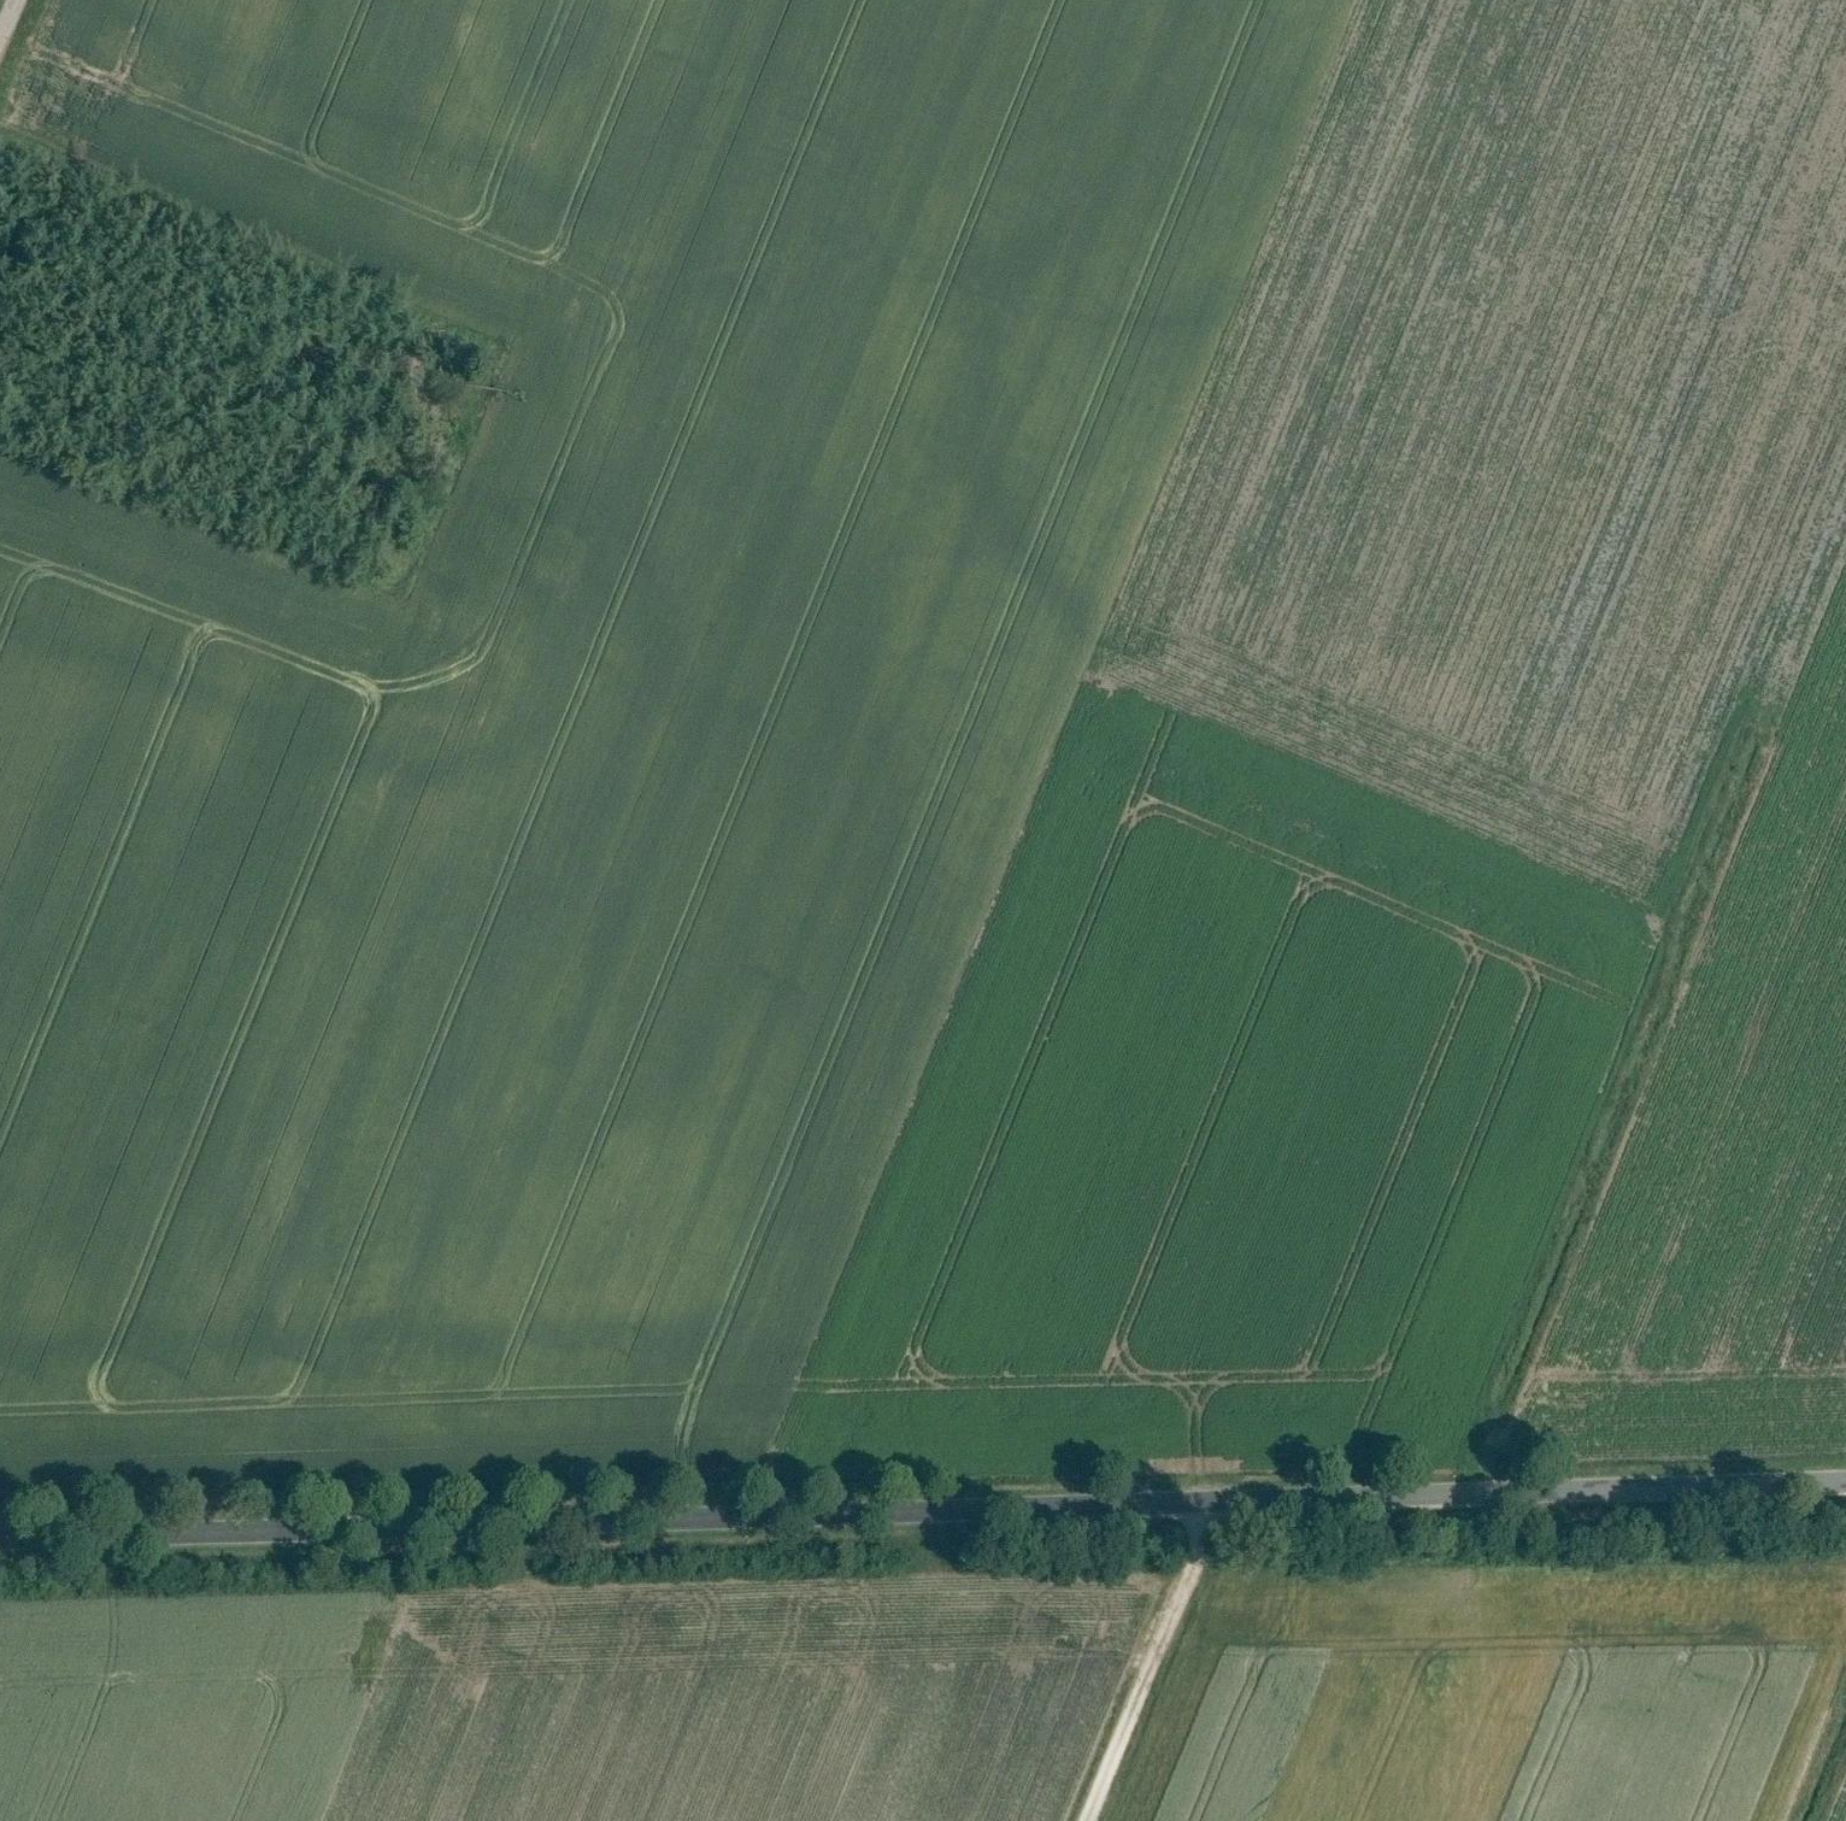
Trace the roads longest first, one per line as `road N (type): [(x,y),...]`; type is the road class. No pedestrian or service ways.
road 1 (tertiary): [(1845,1495),(0,1551)]
road 2 (track): [(1199,1515),(1078,1820)]

